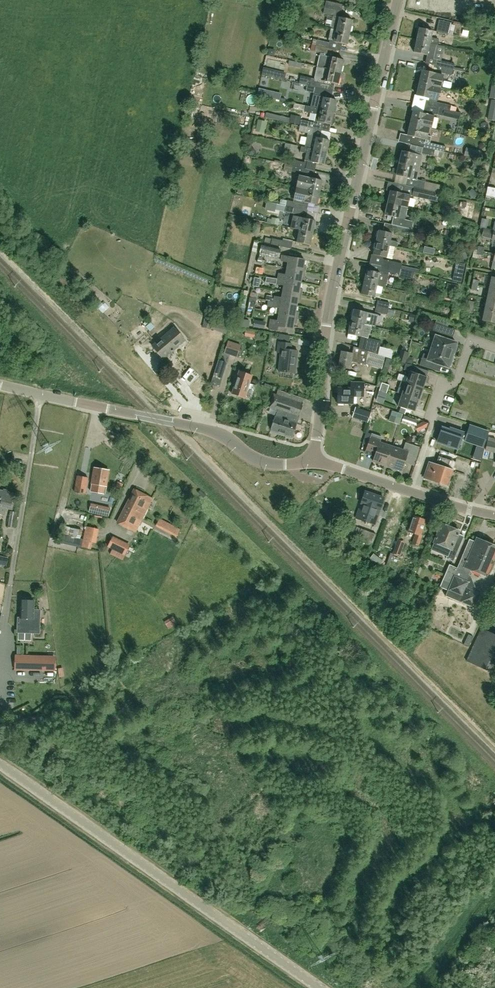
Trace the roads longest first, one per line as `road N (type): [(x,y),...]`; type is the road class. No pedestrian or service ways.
road 1 (unclassified): [(313,460),(328,306),(398,0)]
road 2 (tertiary): [(318,987),(0,765)]
road 3 (tertiary): [(313,460),(261,461),(210,431),(0,385)]
road 4 (tertiary): [(494,516),(313,460)]

